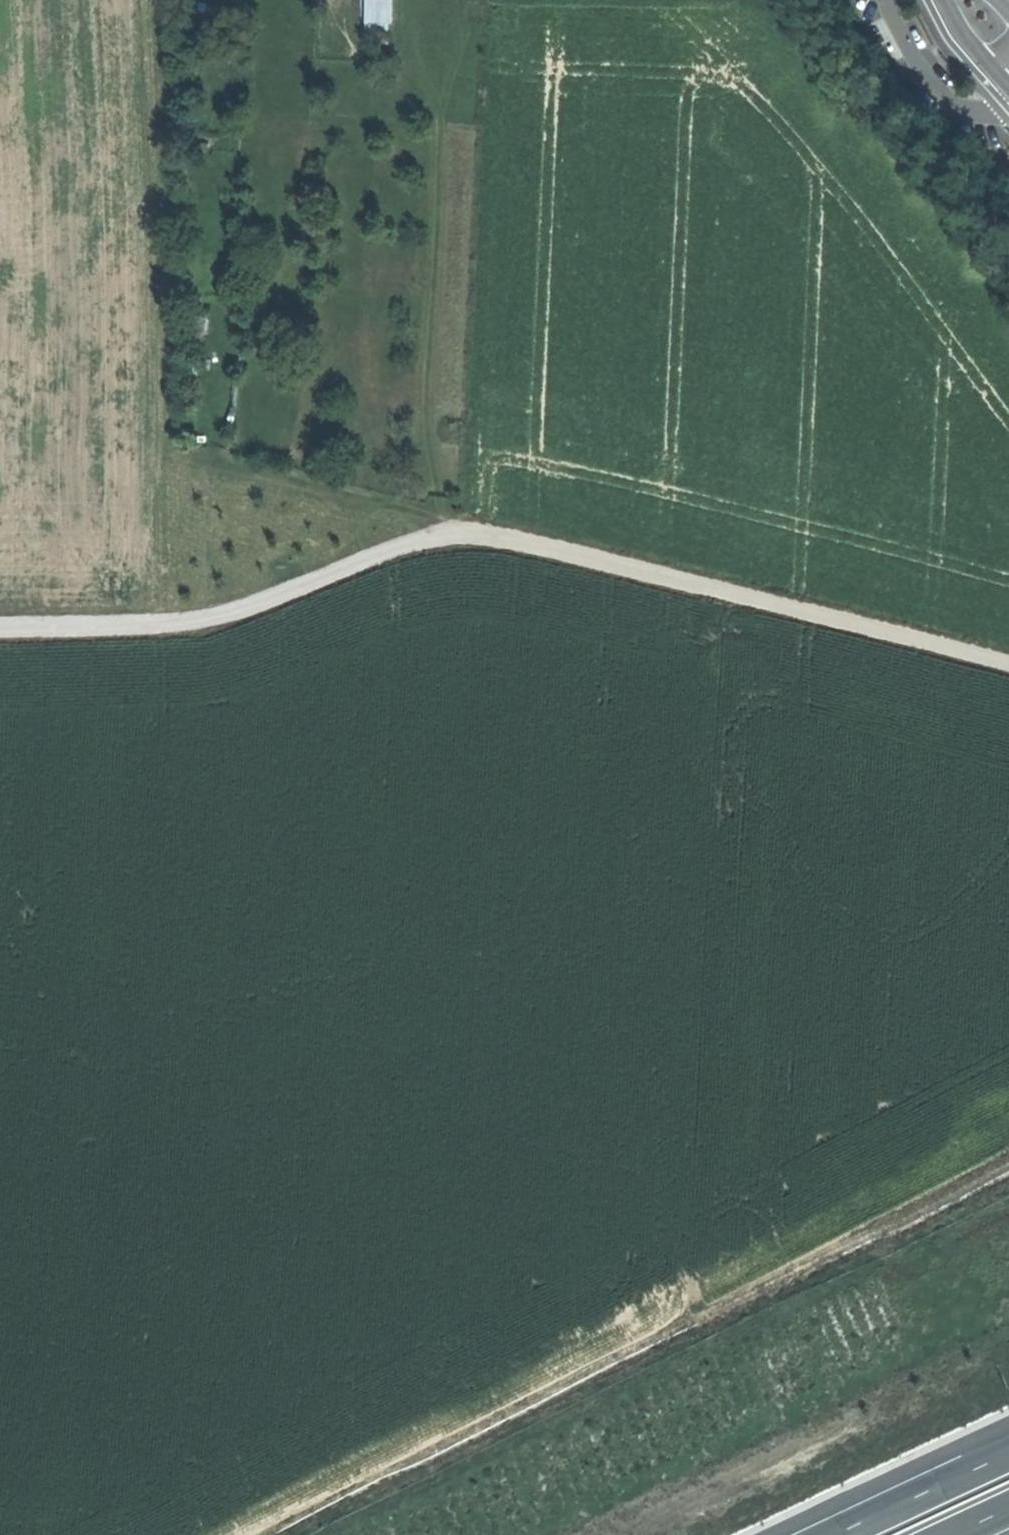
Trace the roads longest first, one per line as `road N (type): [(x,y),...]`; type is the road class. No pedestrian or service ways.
road 1 (unclassified): [(0,630),(221,615),(412,543),(481,533),(1008,662)]
road 2 (track): [(481,533),(195,456)]
road 3 (motorway): [(1008,1452),(832,1534)]

